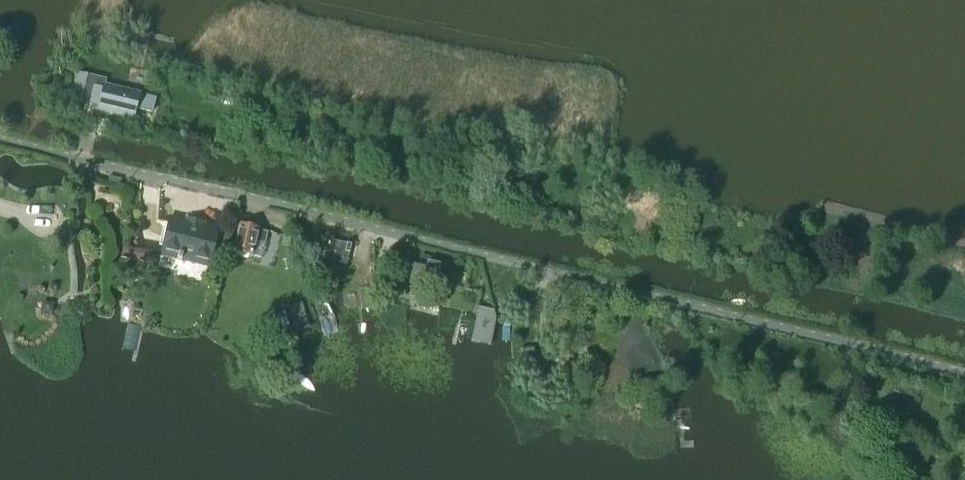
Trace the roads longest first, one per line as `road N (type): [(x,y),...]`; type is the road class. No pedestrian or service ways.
road 1 (residential): [(964,372),(0,140)]

